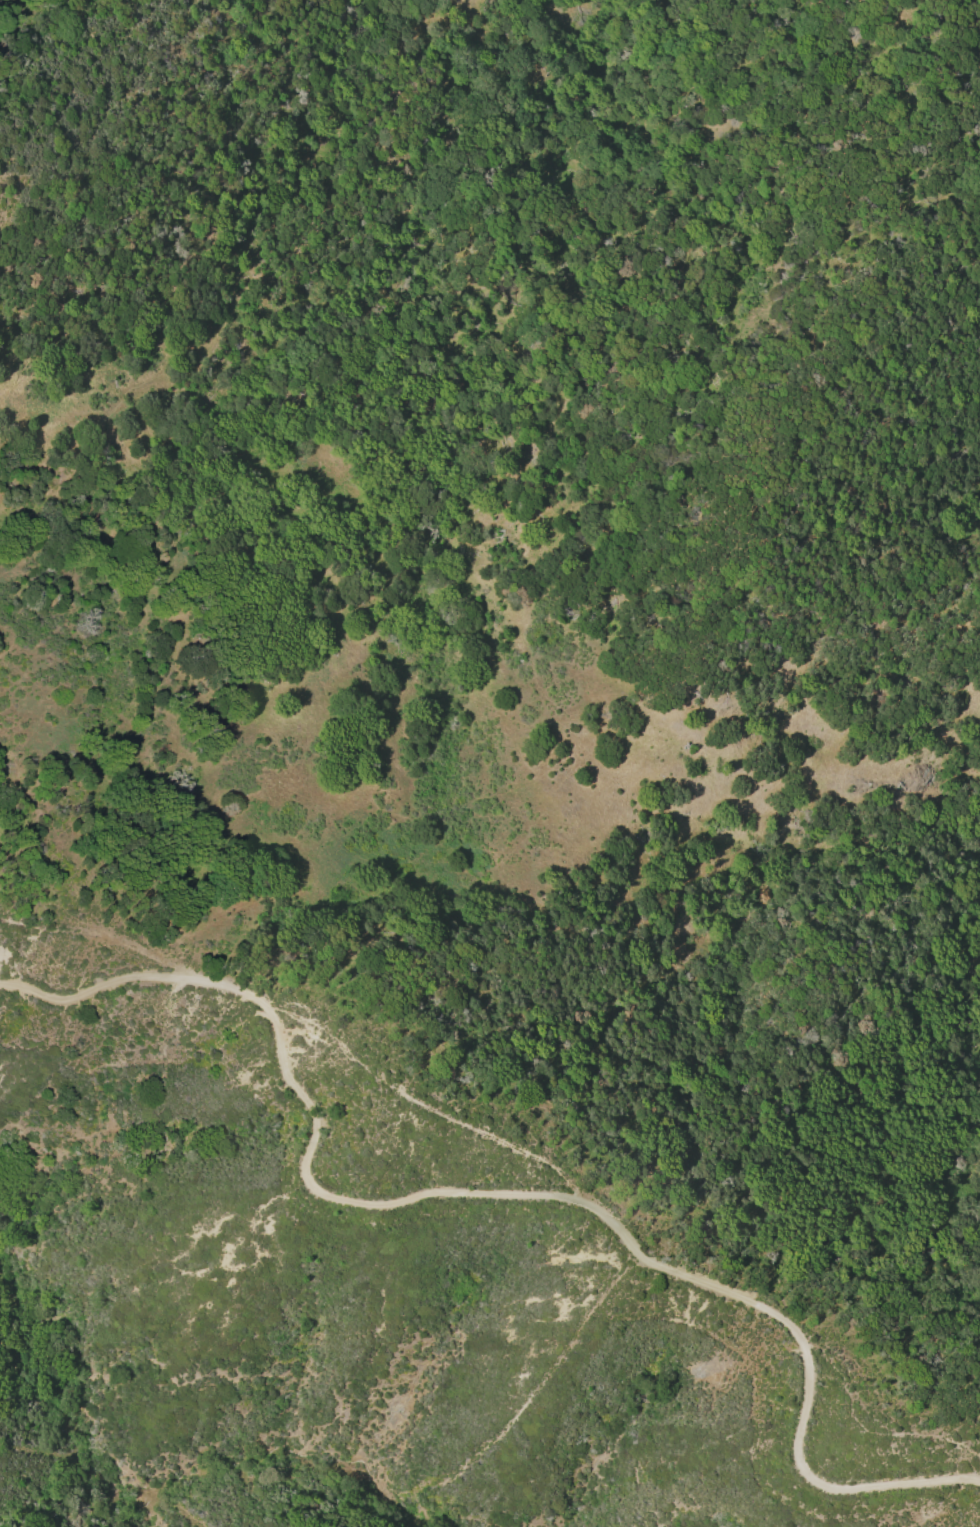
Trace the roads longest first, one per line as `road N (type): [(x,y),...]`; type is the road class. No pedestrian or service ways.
road 1 (track): [(979,1484),(822,1488),(805,1474),(796,1447),(806,1389),(800,1344),(778,1319),(646,1261),(591,1207),(557,1195),(435,1191),(382,1205),(324,1195),(305,1179),(309,1116),(282,1070),(272,1018),(259,999),(165,978),(59,1004),(0,986)]

